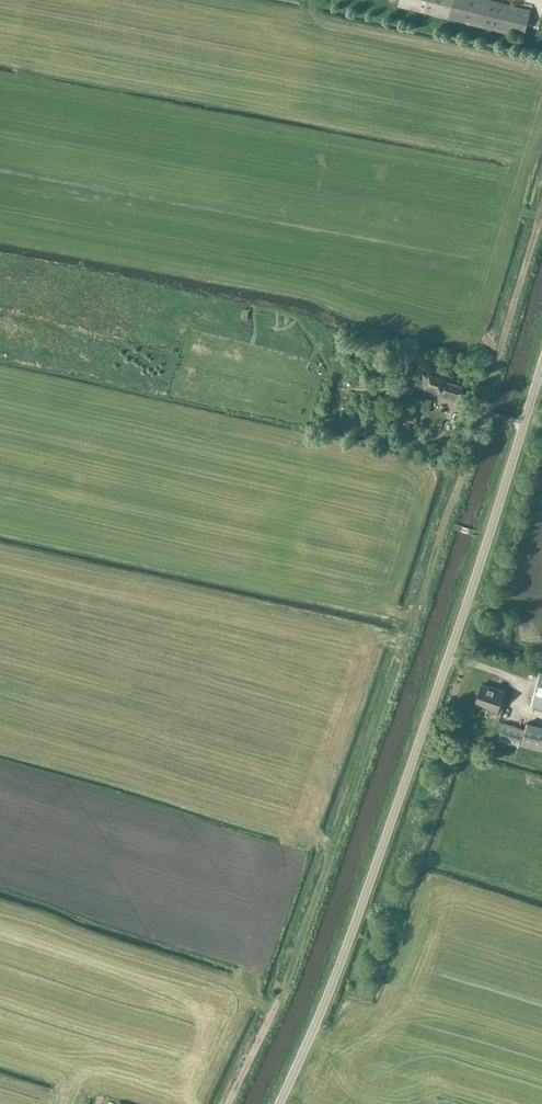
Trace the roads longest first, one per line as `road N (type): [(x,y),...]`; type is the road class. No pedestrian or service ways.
road 1 (track): [(541,206),(423,593),(282,988),(227,1103)]
road 2 (unclassified): [(280,1103),(330,999),(541,366)]

